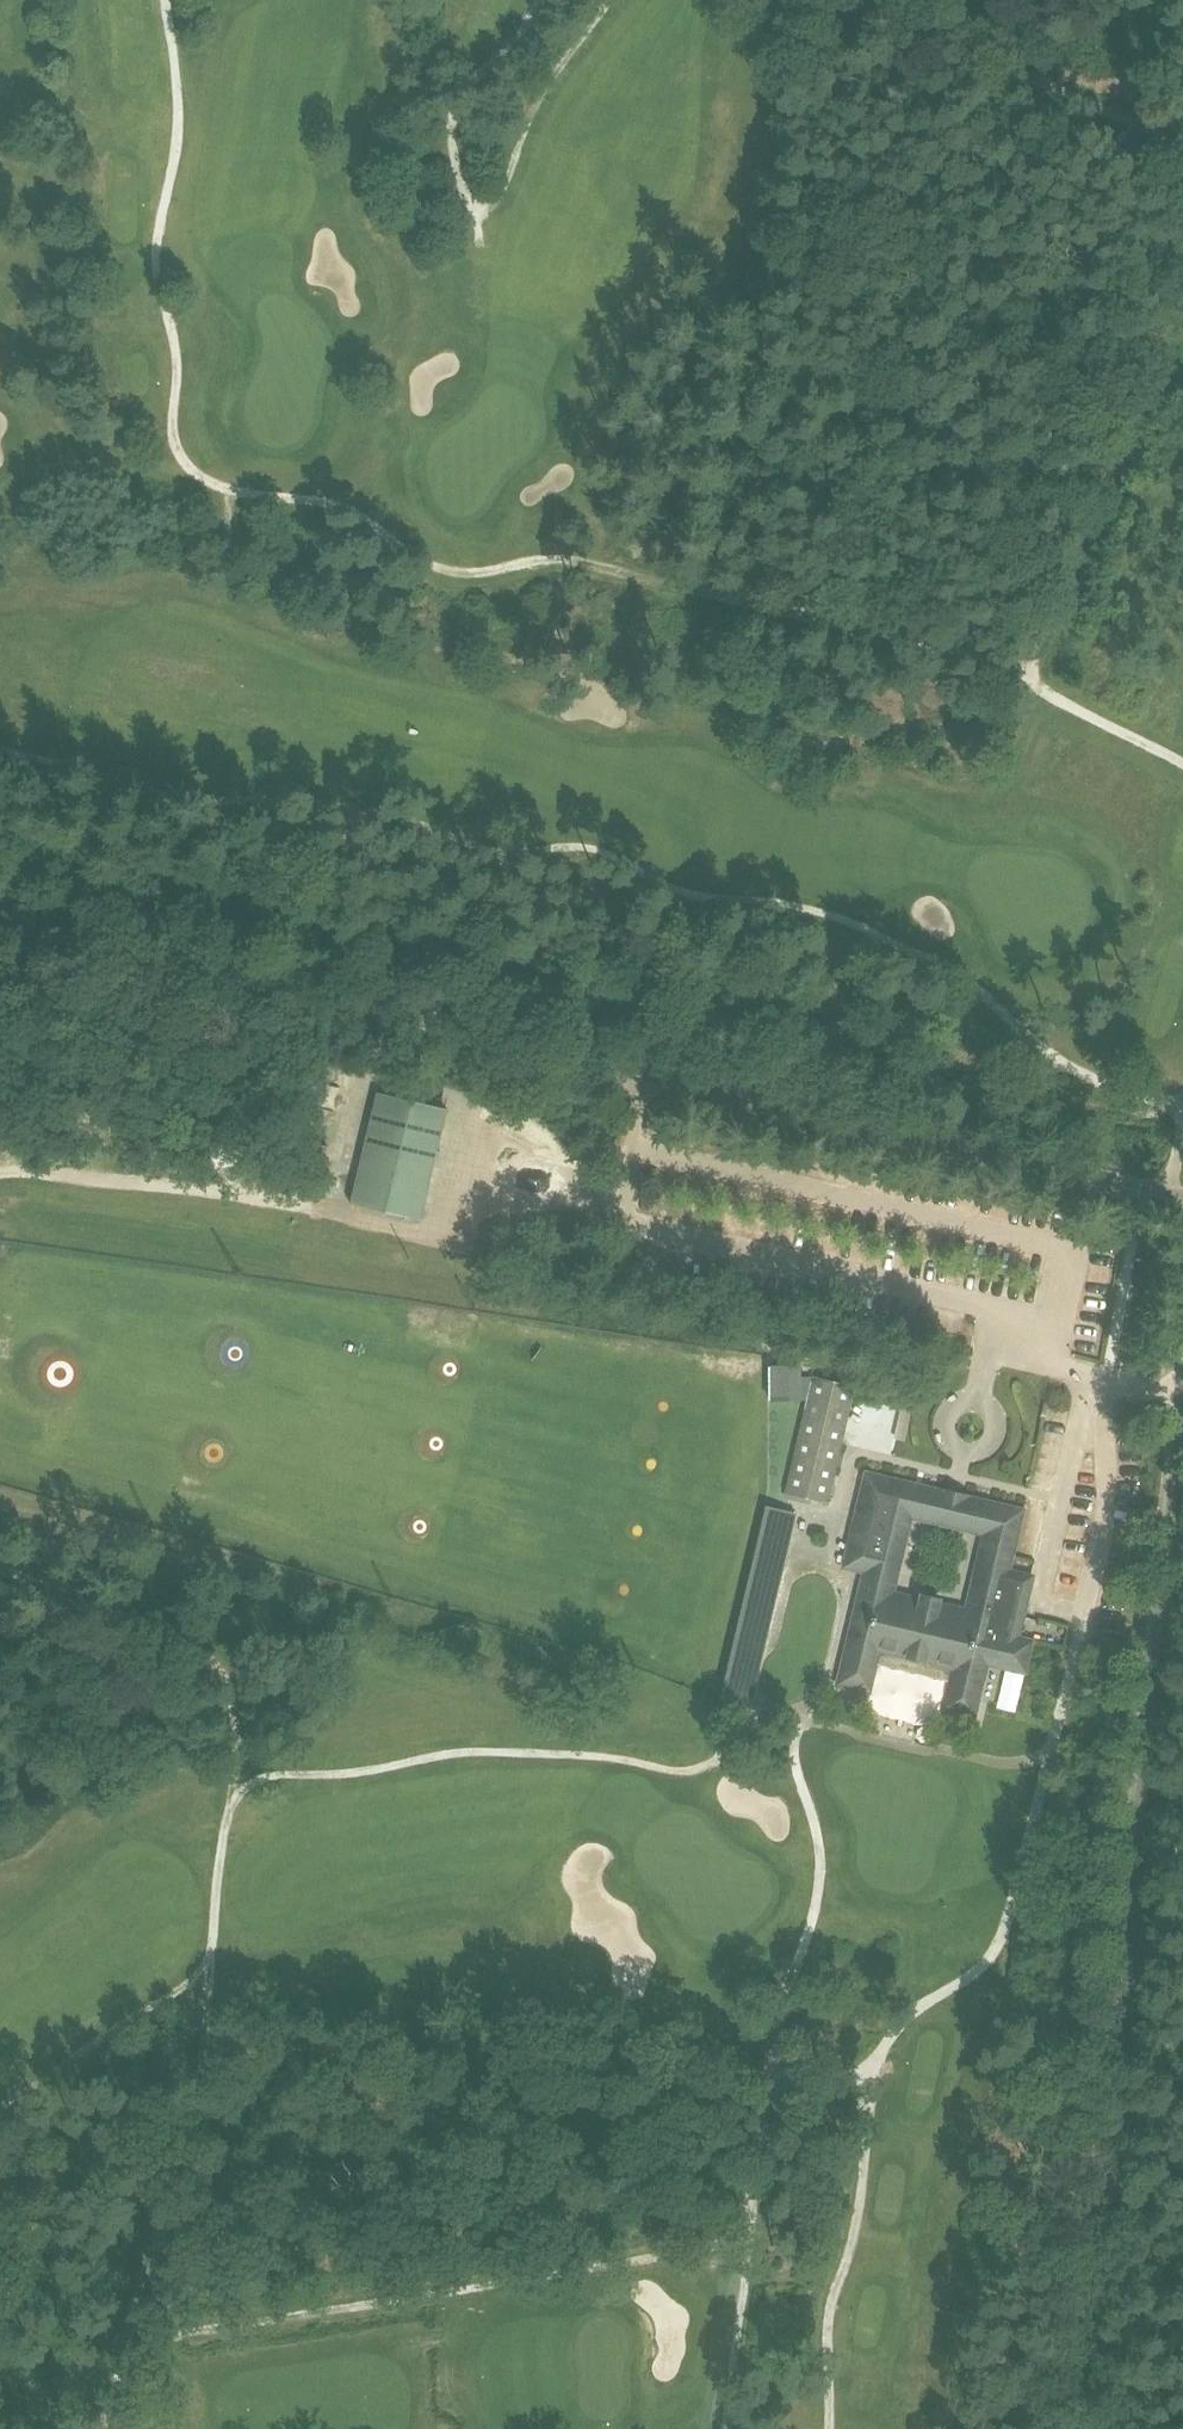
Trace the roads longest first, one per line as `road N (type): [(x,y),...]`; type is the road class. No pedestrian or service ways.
road 1 (unclassified): [(0,924),(1182,1197)]
road 2 (unclassified): [(1059,2428),(1182,1338)]

